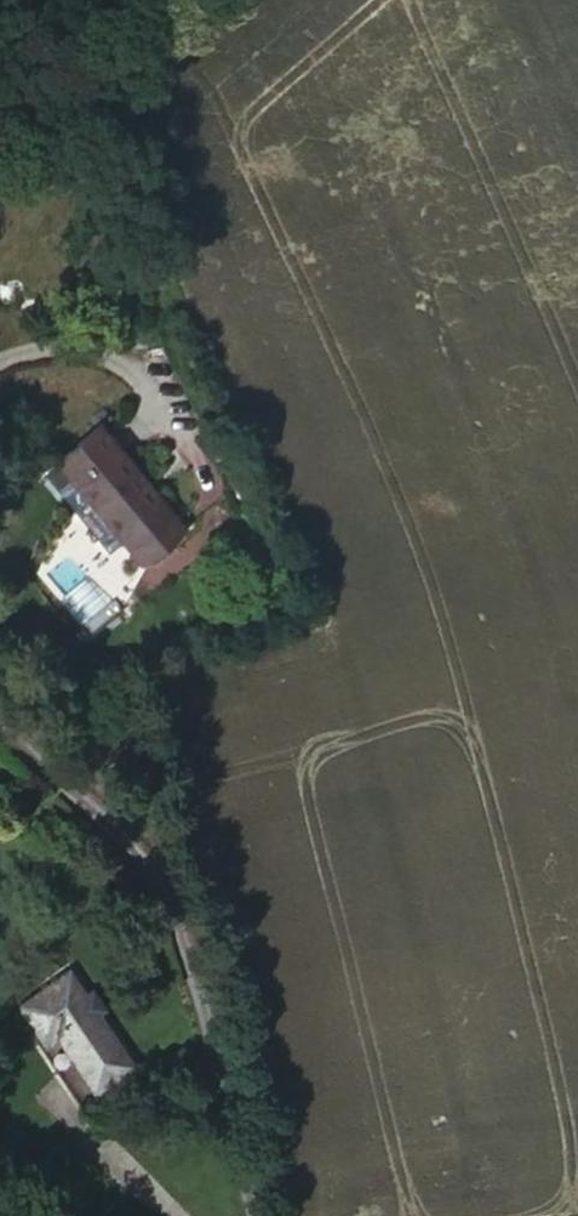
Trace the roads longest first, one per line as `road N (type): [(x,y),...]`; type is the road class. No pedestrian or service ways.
road 1 (unclassified): [(255,1215),(146,851),(0,715)]
road 2 (unclassified): [(0,364),(51,345),(119,340),(165,395)]

